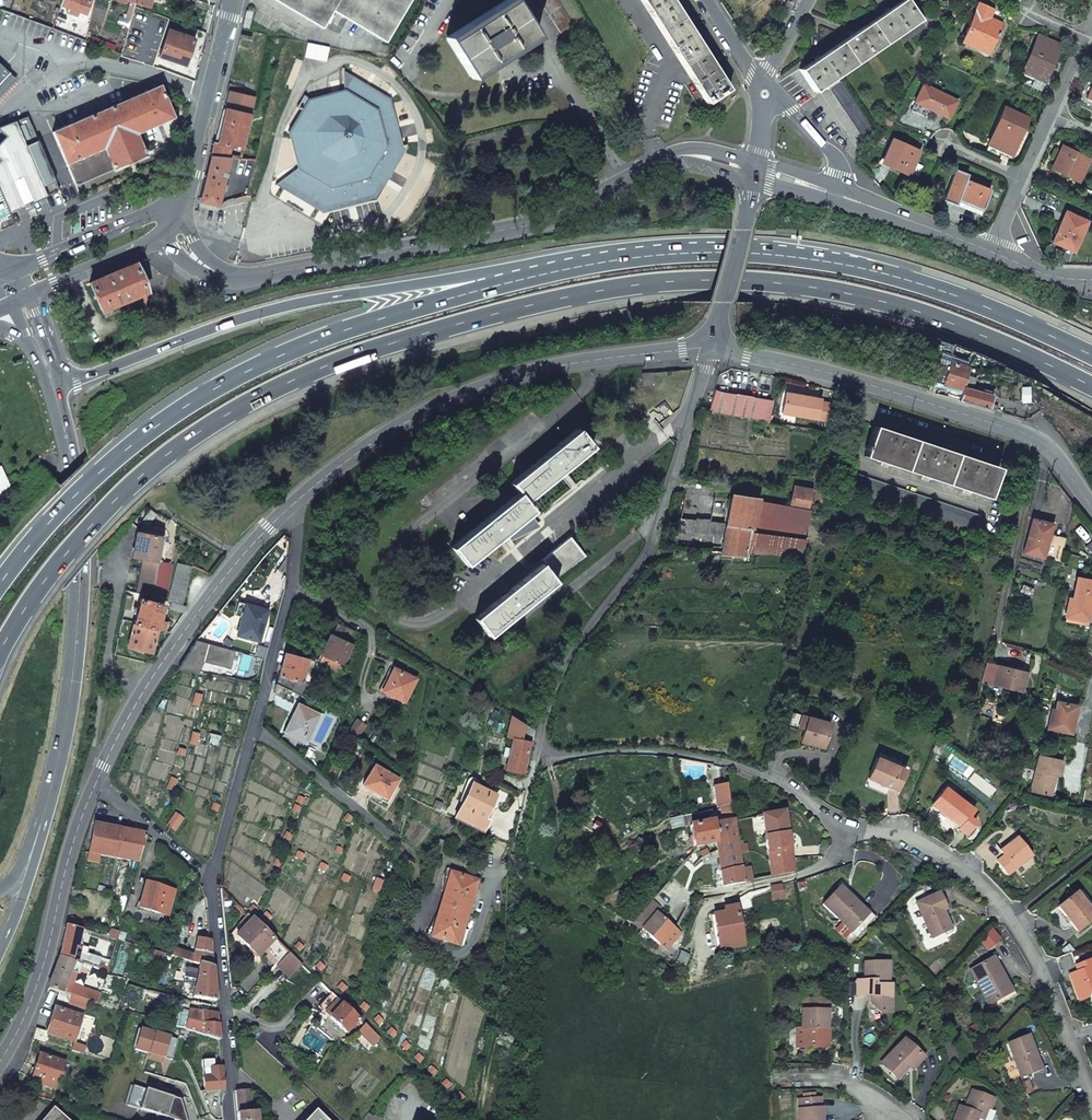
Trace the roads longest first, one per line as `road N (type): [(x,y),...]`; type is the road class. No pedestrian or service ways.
road 1 (trunk): [(0,656),(85,532),(174,451),(268,399),(366,358),(494,320),(623,289),(730,285),(841,297),(1002,348),(1091,388)]
road 2 (trunk): [(657,256),(358,324),(274,358),(118,450),(0,585)]
road 3 (tertiary): [(172,219),(197,261),(241,282),(544,221),(666,159),(707,158),(757,171)]
road 4 (trunk): [(657,256),(273,310),(56,386)]
road 5 (trunk): [(27,867),(62,747),(79,614),(76,514),(56,386)]
road 6 (residential): [(712,349),(581,361),(495,383),(386,434),(290,506)]
road 7 (trunk): [(1091,358),(933,287),(852,262),(733,250),(657,256)]
road 8 (residential): [(712,349),(650,546),(570,652),(538,757)]
road 9 (residential): [(1091,505),(1032,437),(867,384),(712,349)]
road 10 (residential): [(290,506),(297,521),(292,587),(212,882)]
road 11 (residential): [(848,826),(917,836),(1002,899),(1060,1007),(1091,1091)]
road 12 (residential): [(290,506),(173,646),(95,783)]
road 13 (residential): [(538,757),(652,747),(724,759),(787,786),(848,826)]
road 14 (residential): [(95,783),(35,989),(0,1061)]
road 15 (residential): [(538,757),(511,889),(499,1020)]
road 16 (residential): [(212,882),(232,1119)]
road 17 (tertiary): [(233,0),(172,219)]
road 18 (tertiary): [(172,219),(149,215),(0,279)]
road 19 (unclassified): [(757,171),(712,349)]
road 20 (tertiary): [(17,301),(154,239),(172,219)]
road 21 (tertiary): [(838,195),(994,254)]
road 22 (residential): [(95,783),(212,882)]
road 23 (residential): [(848,826),(842,852),(829,866),(725,891)]
road 24 (residential): [(908,1119),(847,1082),(795,1078)]
road 25 (residential): [(838,195),(835,157),(775,100)]

